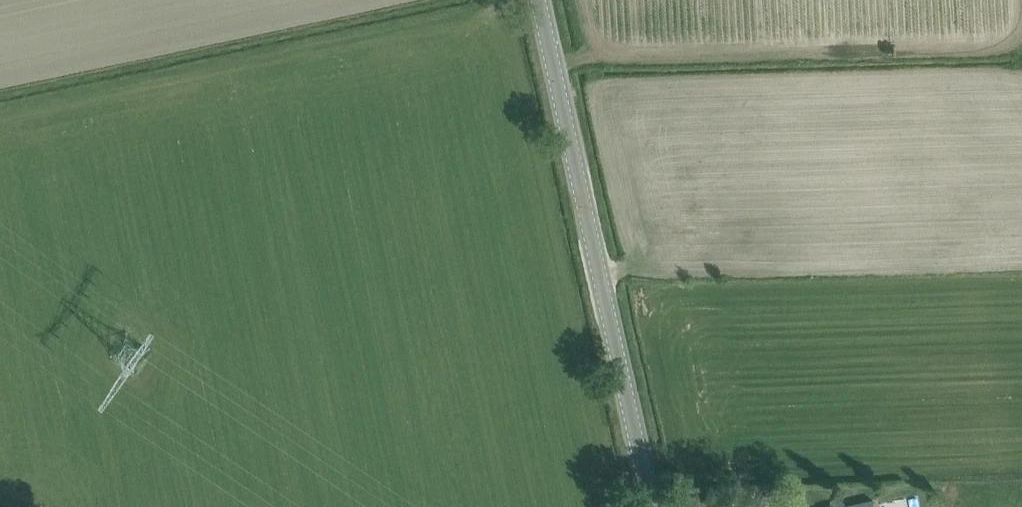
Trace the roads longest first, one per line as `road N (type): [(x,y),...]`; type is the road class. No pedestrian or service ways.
road 1 (tertiary): [(653,506),(540,0)]

